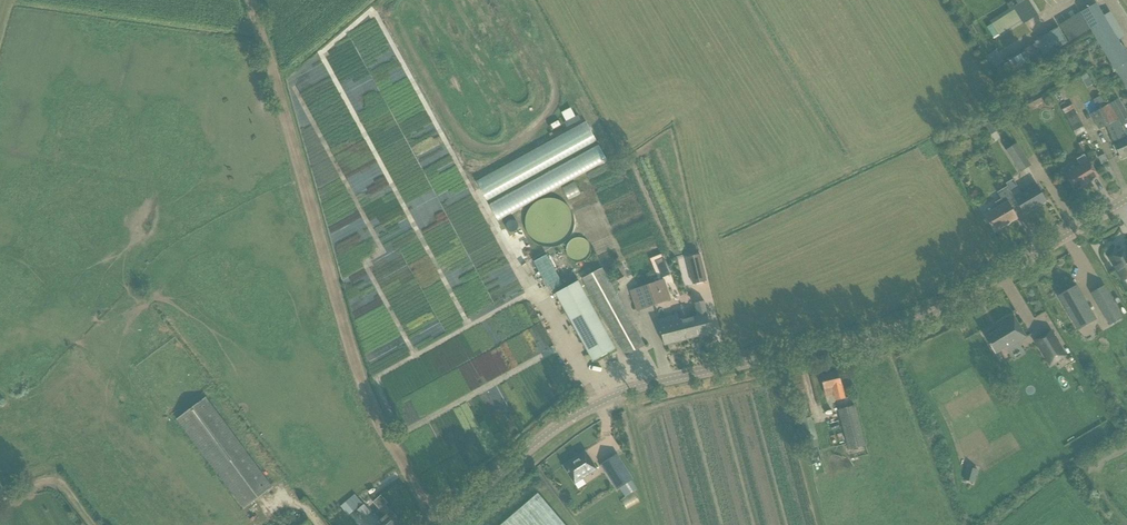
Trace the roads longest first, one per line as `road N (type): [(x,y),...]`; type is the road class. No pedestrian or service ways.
road 1 (tertiary): [(440,524),(517,457),(599,401),(881,336),(926,318),(1126,200)]
road 2 (track): [(435,524),(361,383),(251,0)]
road 3 (track): [(100,524),(68,484),(54,481),(0,508)]

